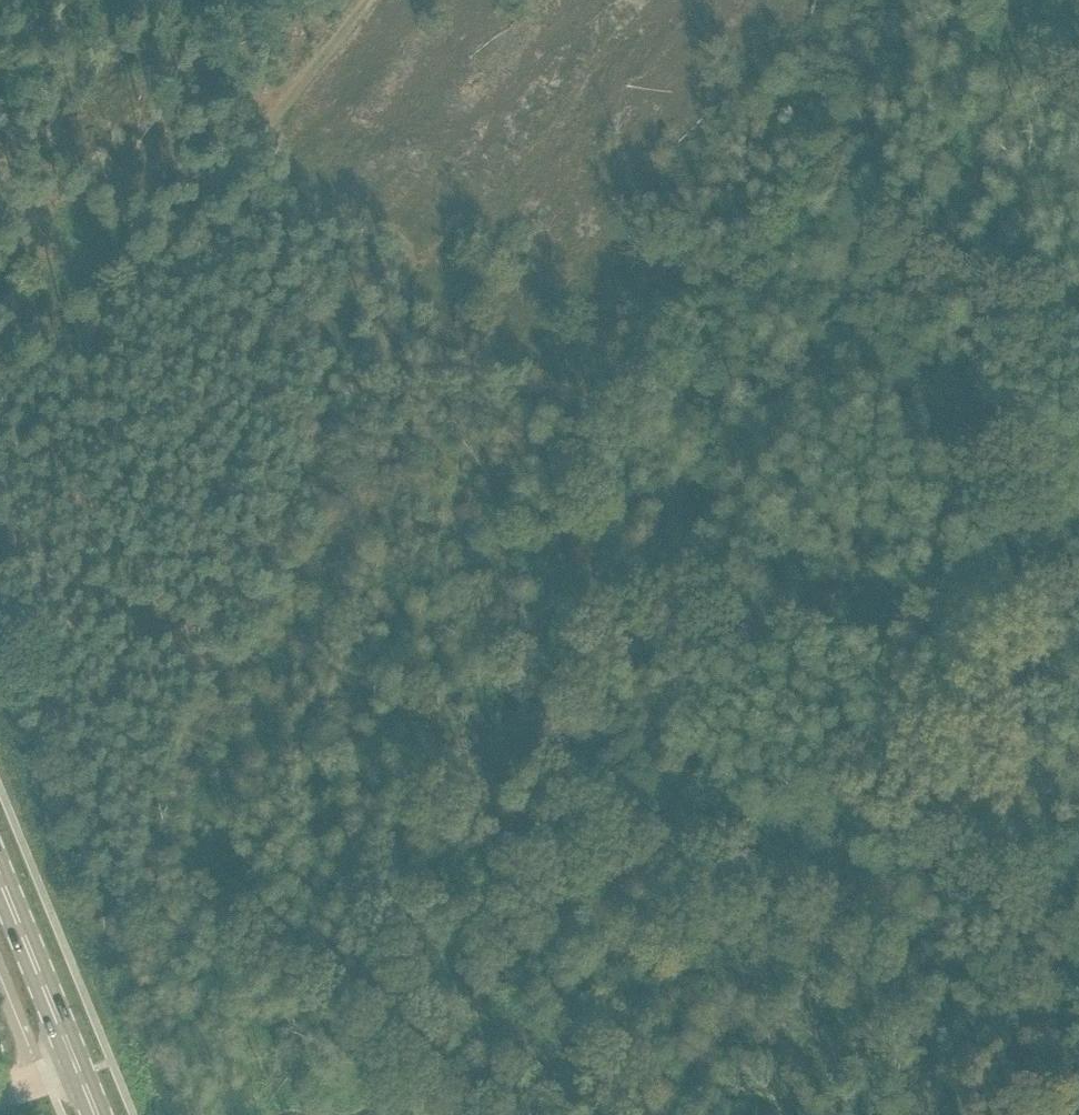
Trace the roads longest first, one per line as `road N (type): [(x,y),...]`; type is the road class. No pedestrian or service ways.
road 1 (primary): [(78,1075),(0,887)]

